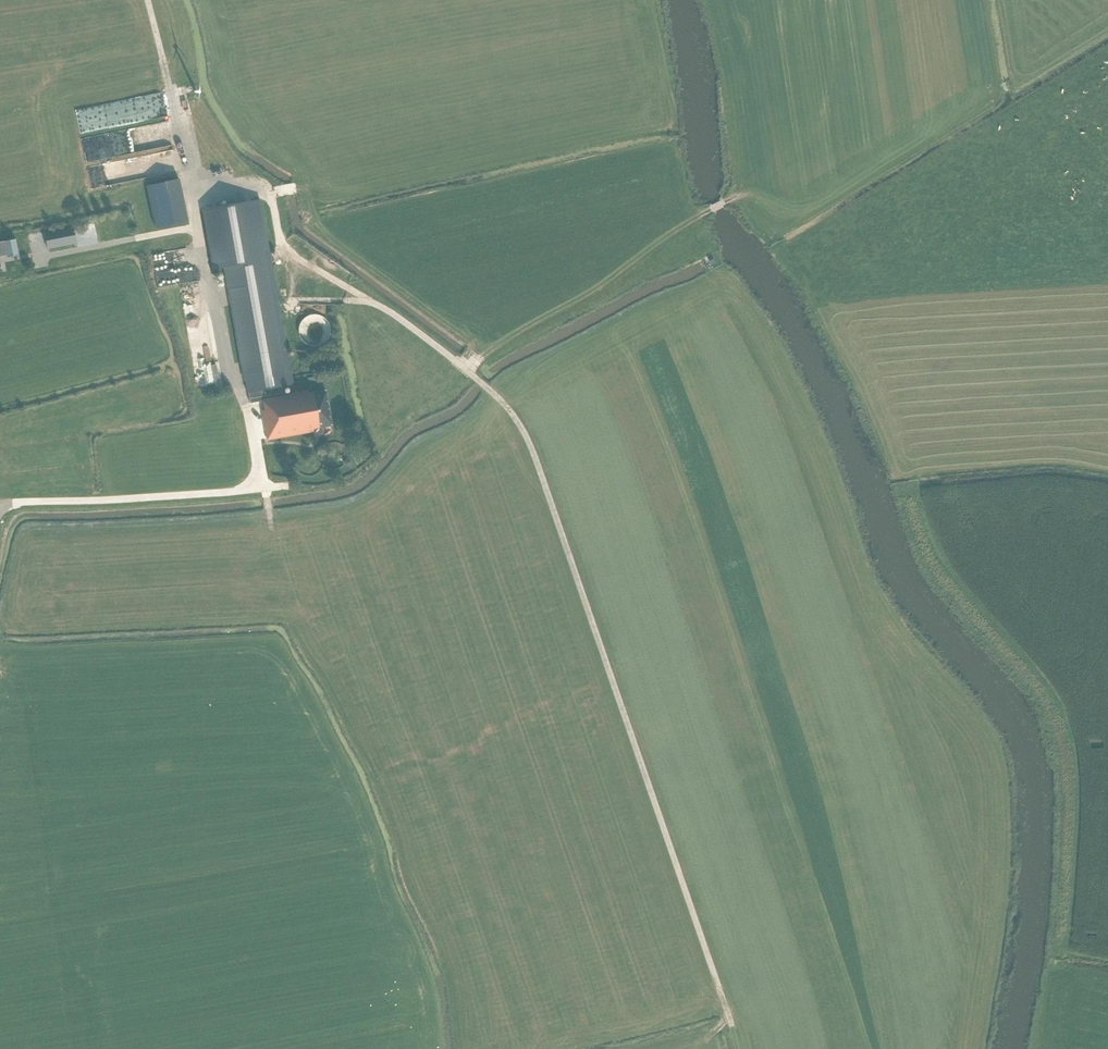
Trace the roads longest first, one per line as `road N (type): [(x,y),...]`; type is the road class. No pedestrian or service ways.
road 1 (unclassified): [(0,504),(287,487)]

